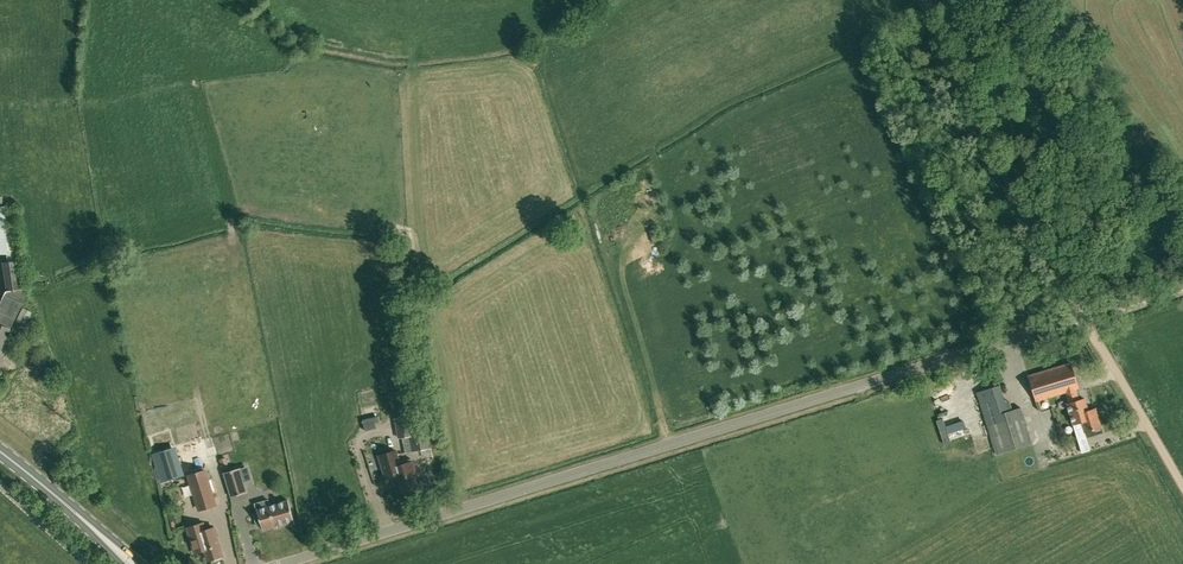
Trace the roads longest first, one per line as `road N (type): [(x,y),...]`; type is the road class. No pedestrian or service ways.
road 1 (unclassified): [(278,563),(1182,284)]
road 2 (track): [(1182,486),(1083,315)]
road 3 (secondary): [(132,563),(0,453)]

